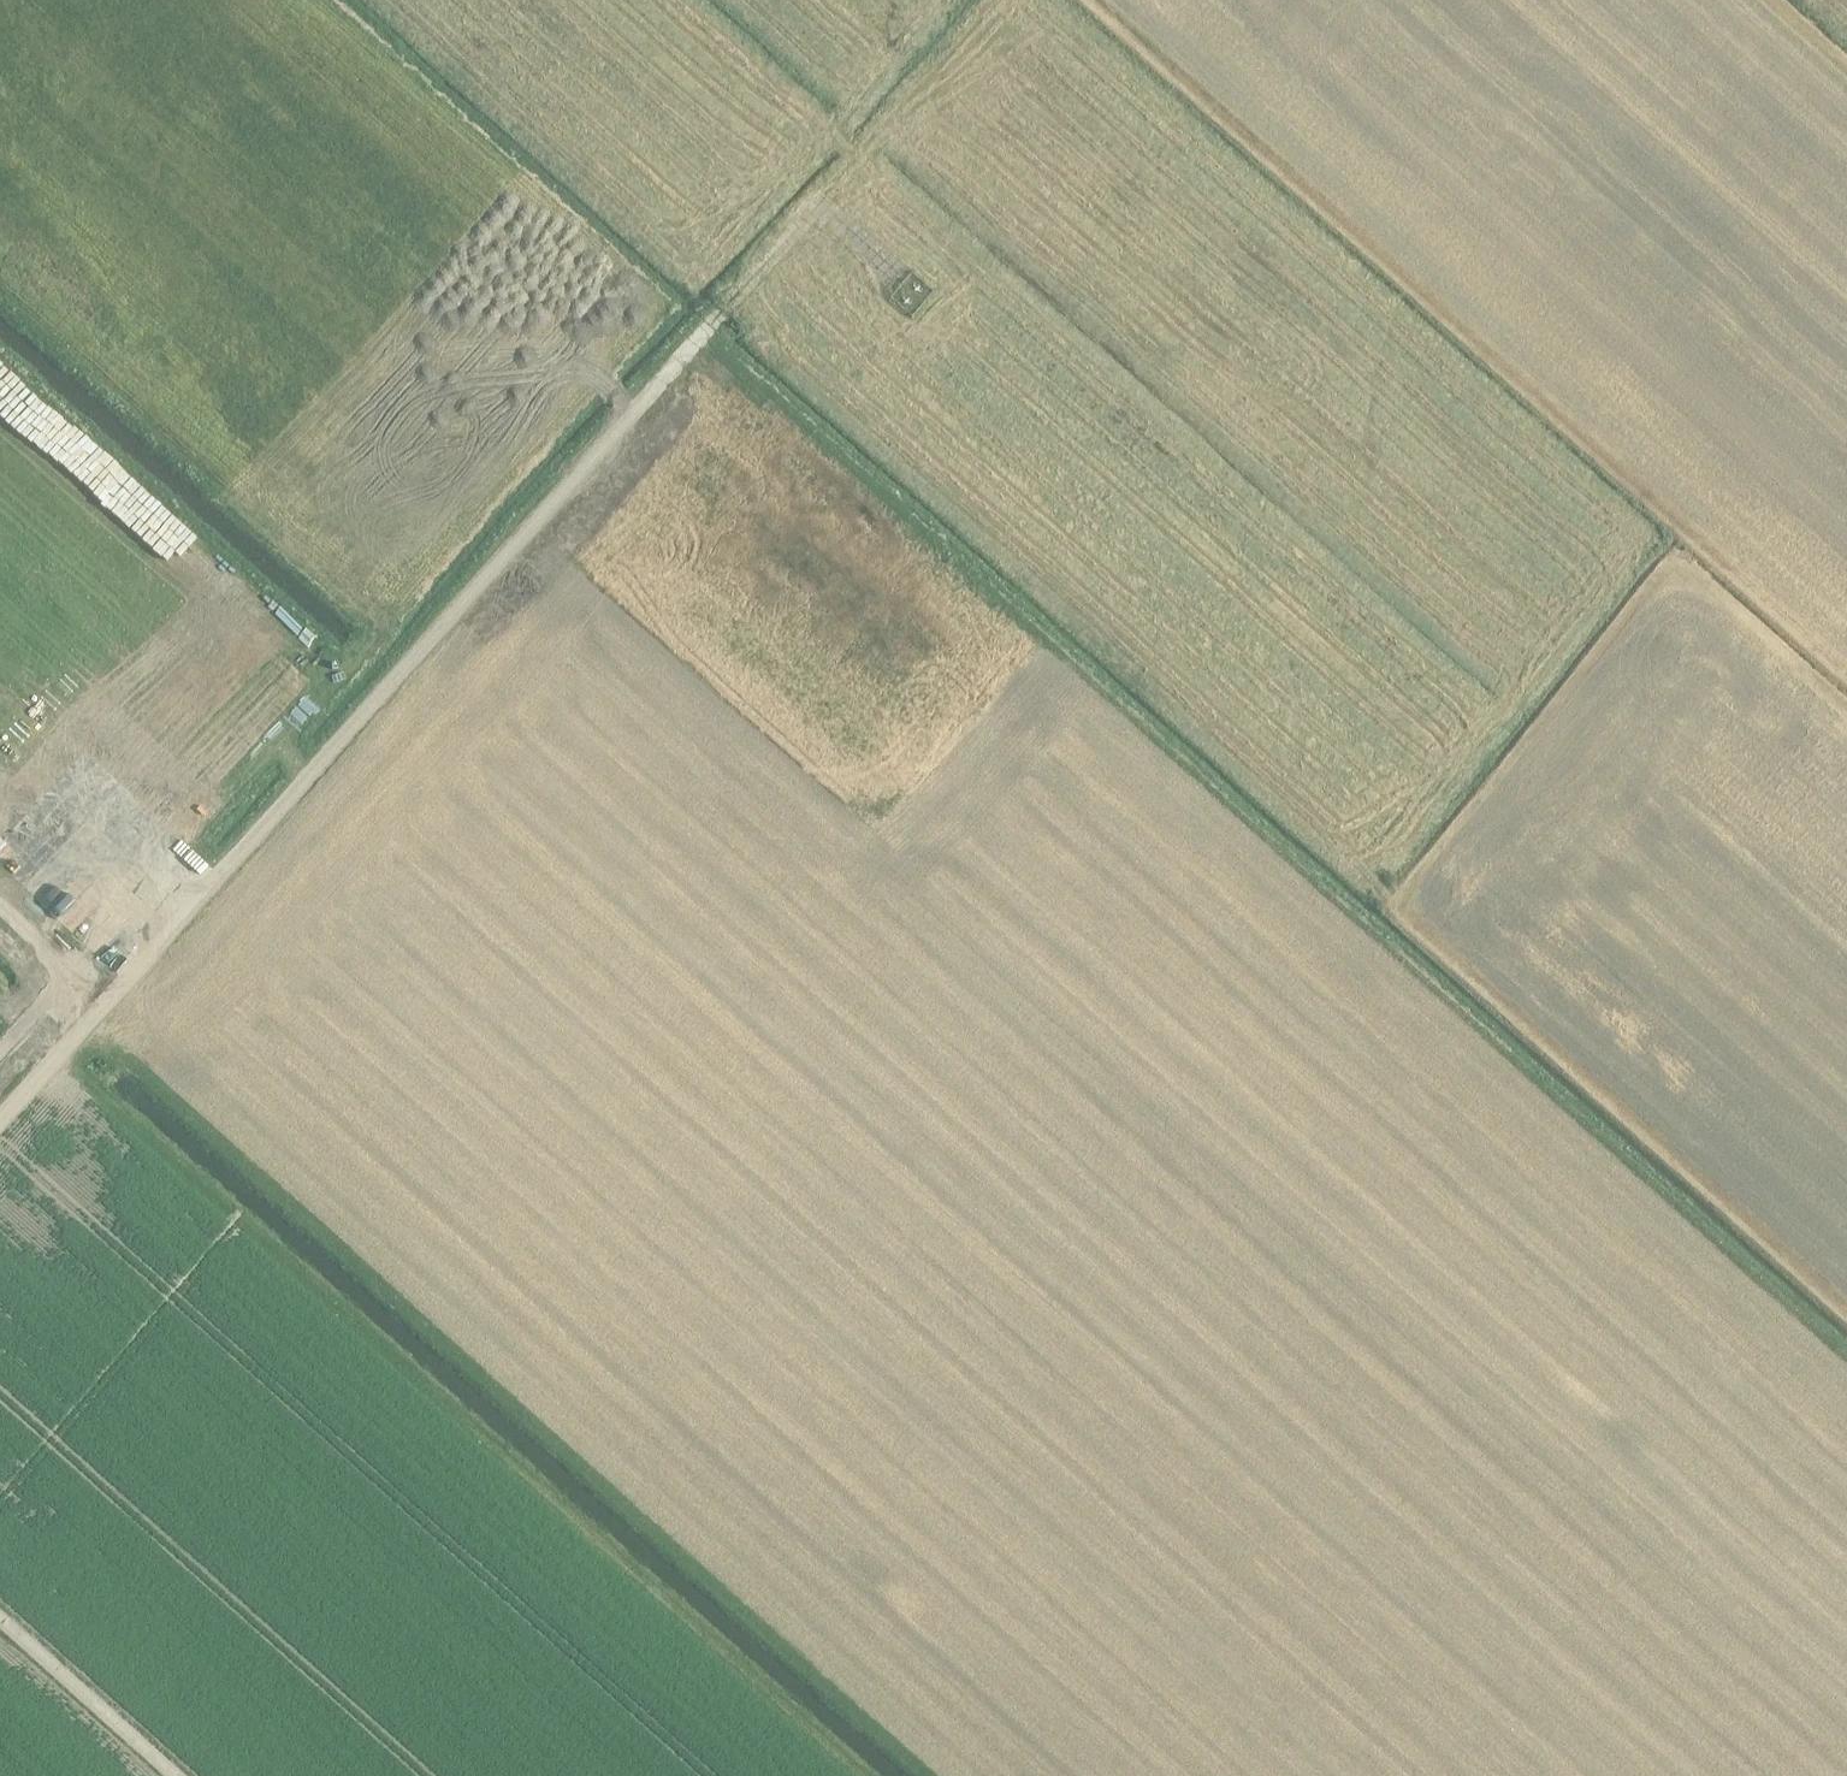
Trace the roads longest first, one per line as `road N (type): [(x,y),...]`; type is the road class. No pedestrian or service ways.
road 1 (track): [(899,277),(817,205),(0,1118)]
road 2 (track): [(169,1775),(0,1625)]

